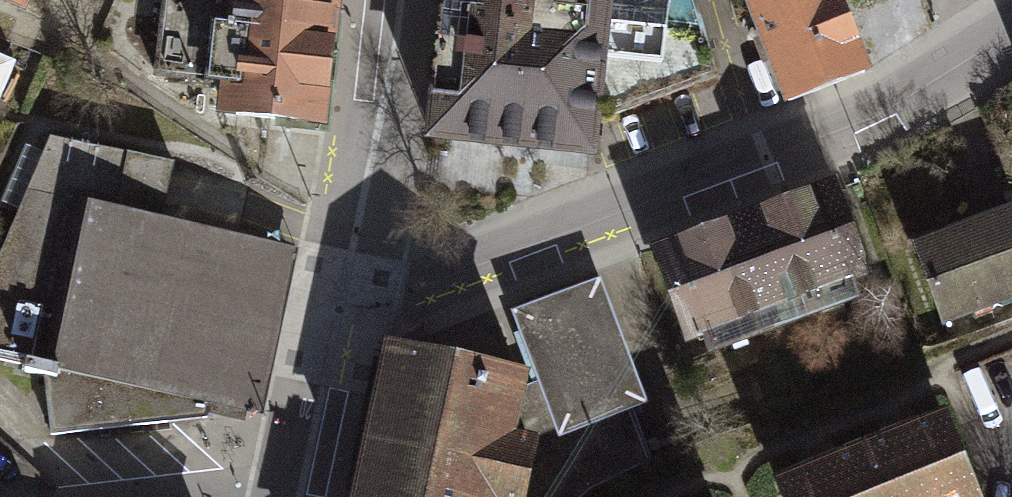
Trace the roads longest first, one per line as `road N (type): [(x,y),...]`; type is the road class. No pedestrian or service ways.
road 1 (unclassified): [(1011,30),(844,123),(340,304)]
road 2 (residential): [(401,0),(340,304)]
road 3 (residential): [(340,304),(302,496)]

